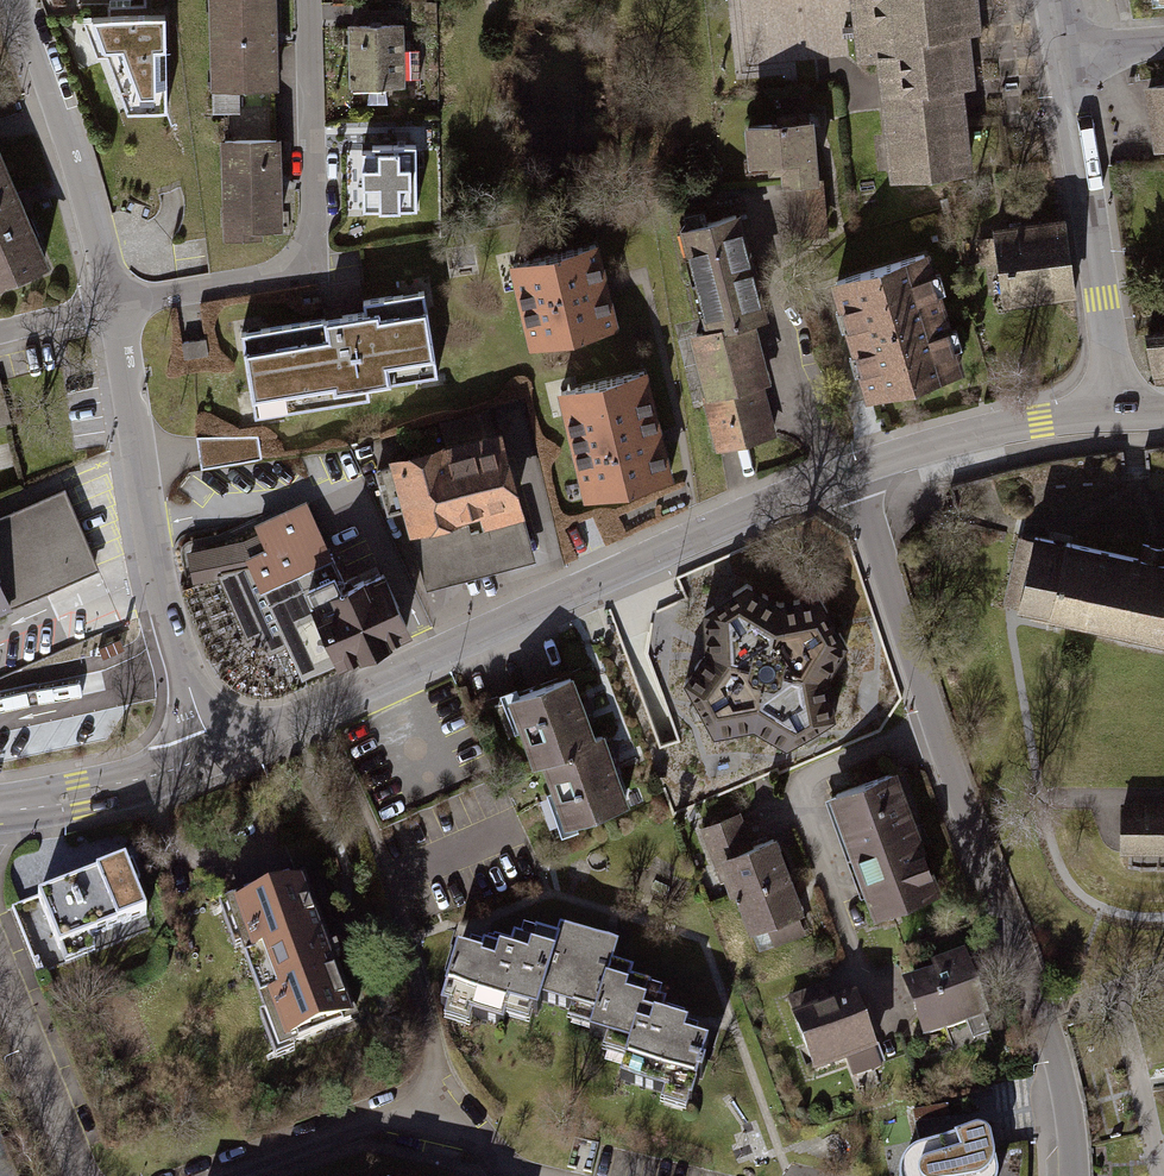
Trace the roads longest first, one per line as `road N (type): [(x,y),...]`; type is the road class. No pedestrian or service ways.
road 1 (residential): [(852,472),(1047,1022),(1074,1131),(1074,1175)]
road 2 (tertiary): [(852,472),(216,754)]
road 3 (residential): [(216,754),(150,549),(121,301)]
road 4 (residential): [(121,301),(287,270),(307,254),(315,218),(311,0)]
road 5 (residential): [(1062,50),(1116,416)]
road 6 (residential): [(226,1175),(401,1114),(487,1137),(516,1175)]
road 7 (residential): [(121,301),(14,0)]
road 8 (tertiary): [(1116,416),(995,430),(852,472)]
road 9 (residential): [(0,965),(81,1175)]
road 10 (tertiary): [(216,754),(80,796),(0,809)]
road 11 (residential): [(0,332),(121,301)]

